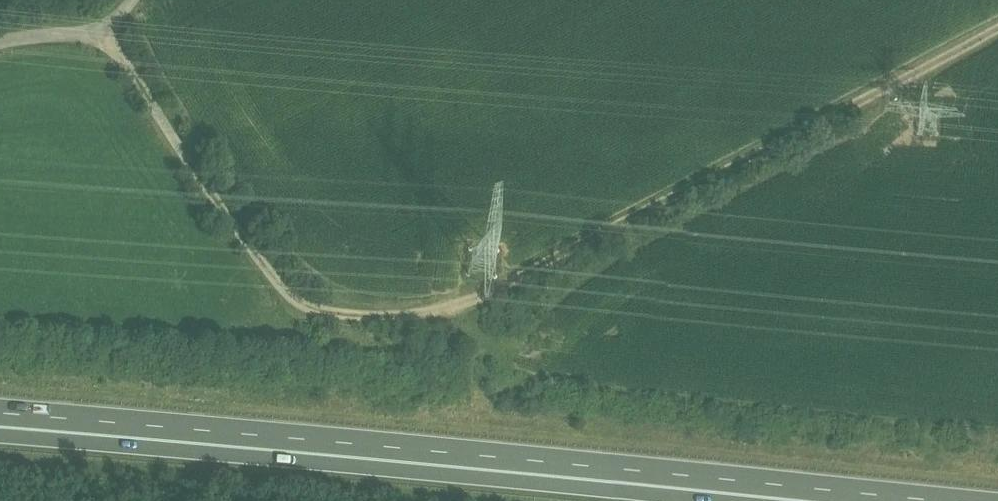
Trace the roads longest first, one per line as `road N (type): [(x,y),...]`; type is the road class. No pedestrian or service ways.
road 1 (track): [(0,35),(33,22),(107,17),(133,70),(311,293),(492,307),(997,32)]
road 2 (trunk): [(0,416),(861,500)]

